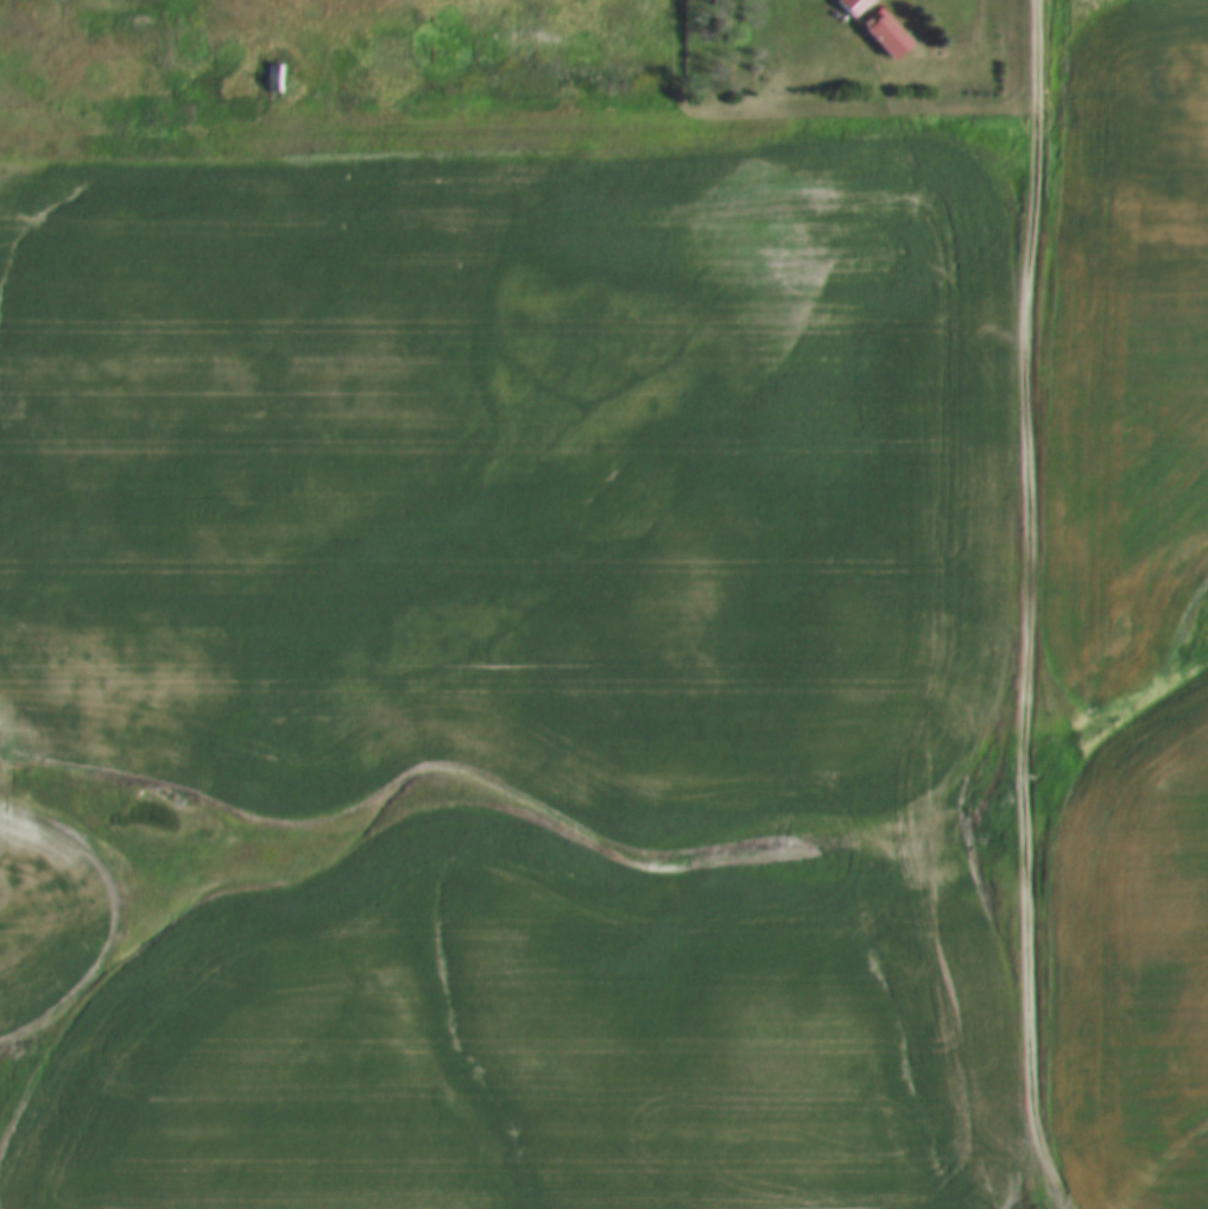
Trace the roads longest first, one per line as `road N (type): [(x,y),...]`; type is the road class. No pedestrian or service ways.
road 1 (track): [(1052,1208),(1033,1106),(1024,749),(1037,0)]
road 2 (track): [(0,130),(1001,114),(1038,99)]

